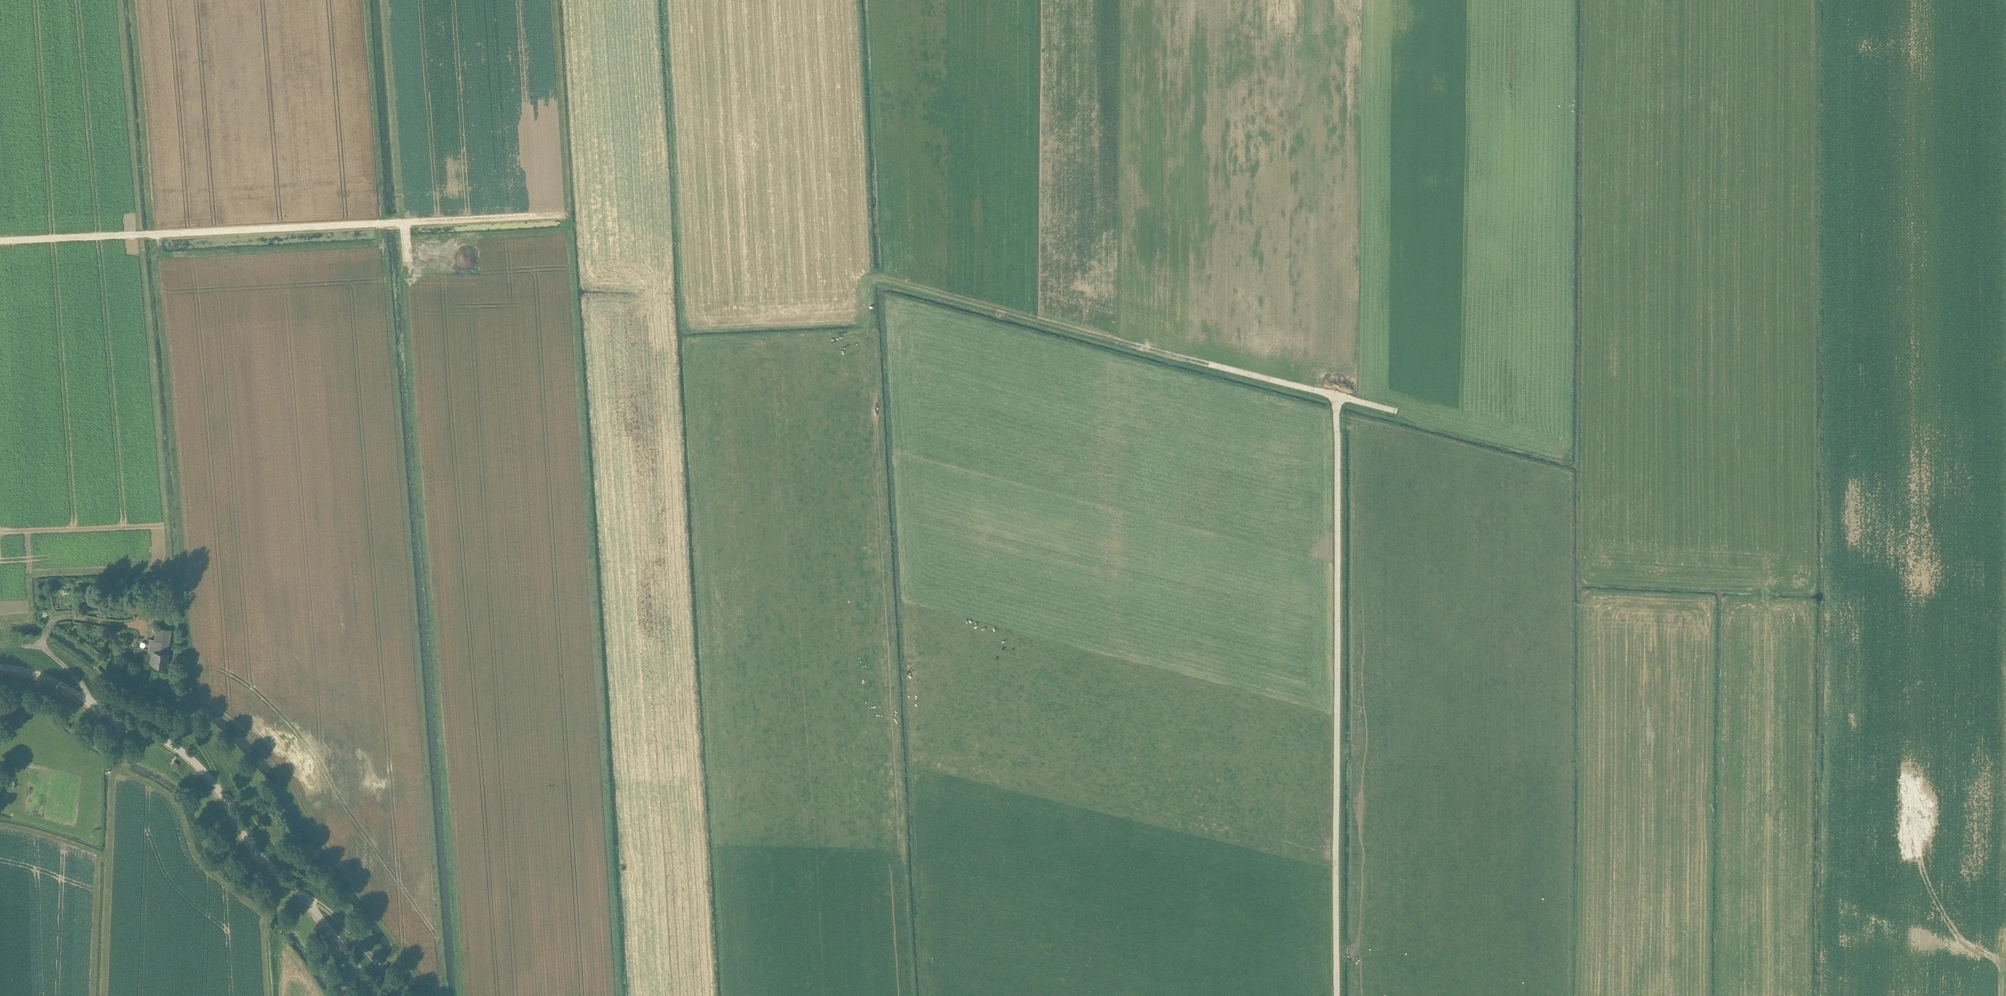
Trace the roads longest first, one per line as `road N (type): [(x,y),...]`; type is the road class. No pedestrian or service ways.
road 1 (track): [(1337,995),(1336,397),(1393,411)]
road 2 (track): [(0,242),(565,215),(567,237)]
road 3 (unclassified): [(378,995),(306,904),(261,861),(199,768),(54,684),(0,670)]
road 4 (track): [(1336,397),(930,293)]
road 5 (track): [(157,234),(160,255),(172,261),(372,252),(383,246),(382,224)]

